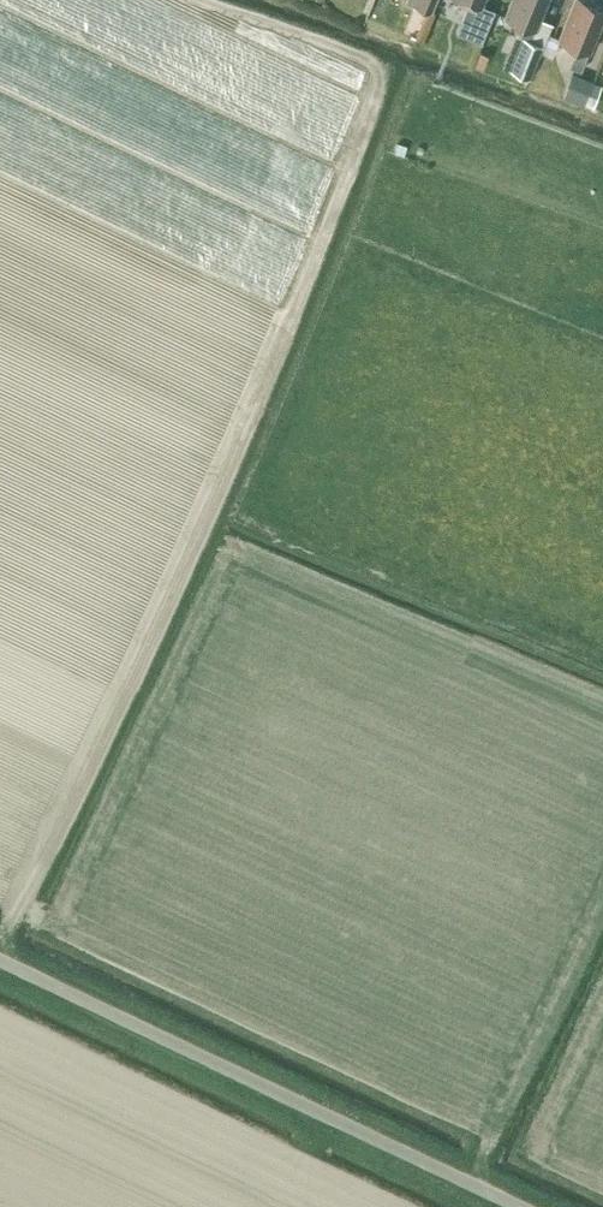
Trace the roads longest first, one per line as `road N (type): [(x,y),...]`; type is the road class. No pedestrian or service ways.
road 1 (unclassified): [(0,967),(516,1206)]

